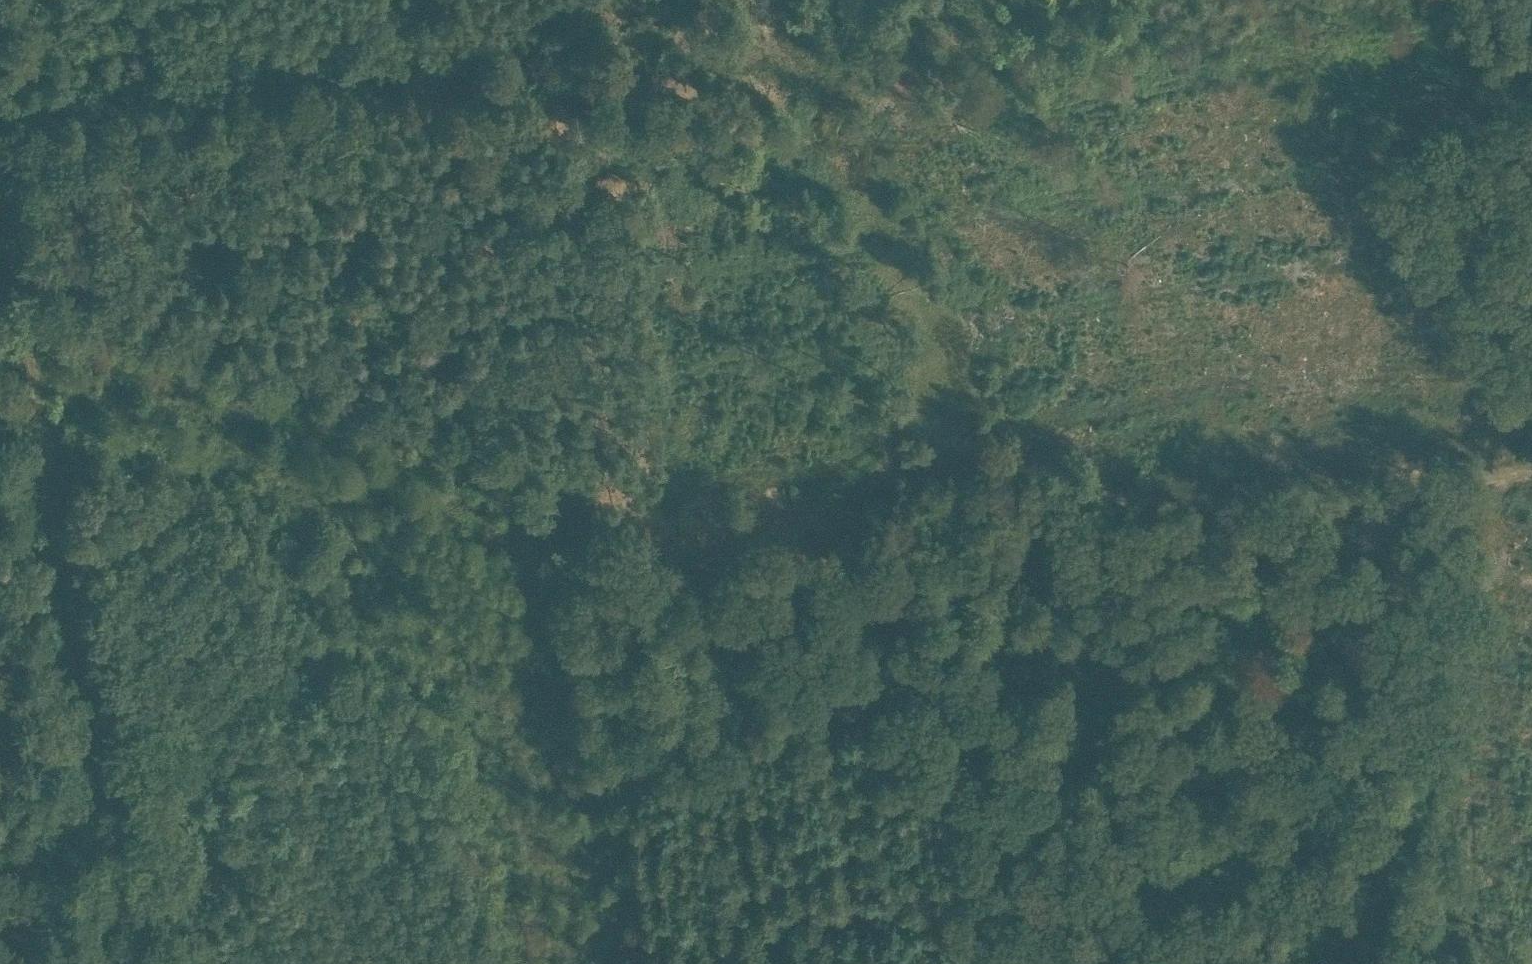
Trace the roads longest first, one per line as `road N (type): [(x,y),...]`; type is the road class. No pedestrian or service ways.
road 1 (track): [(0,235),(130,963)]

